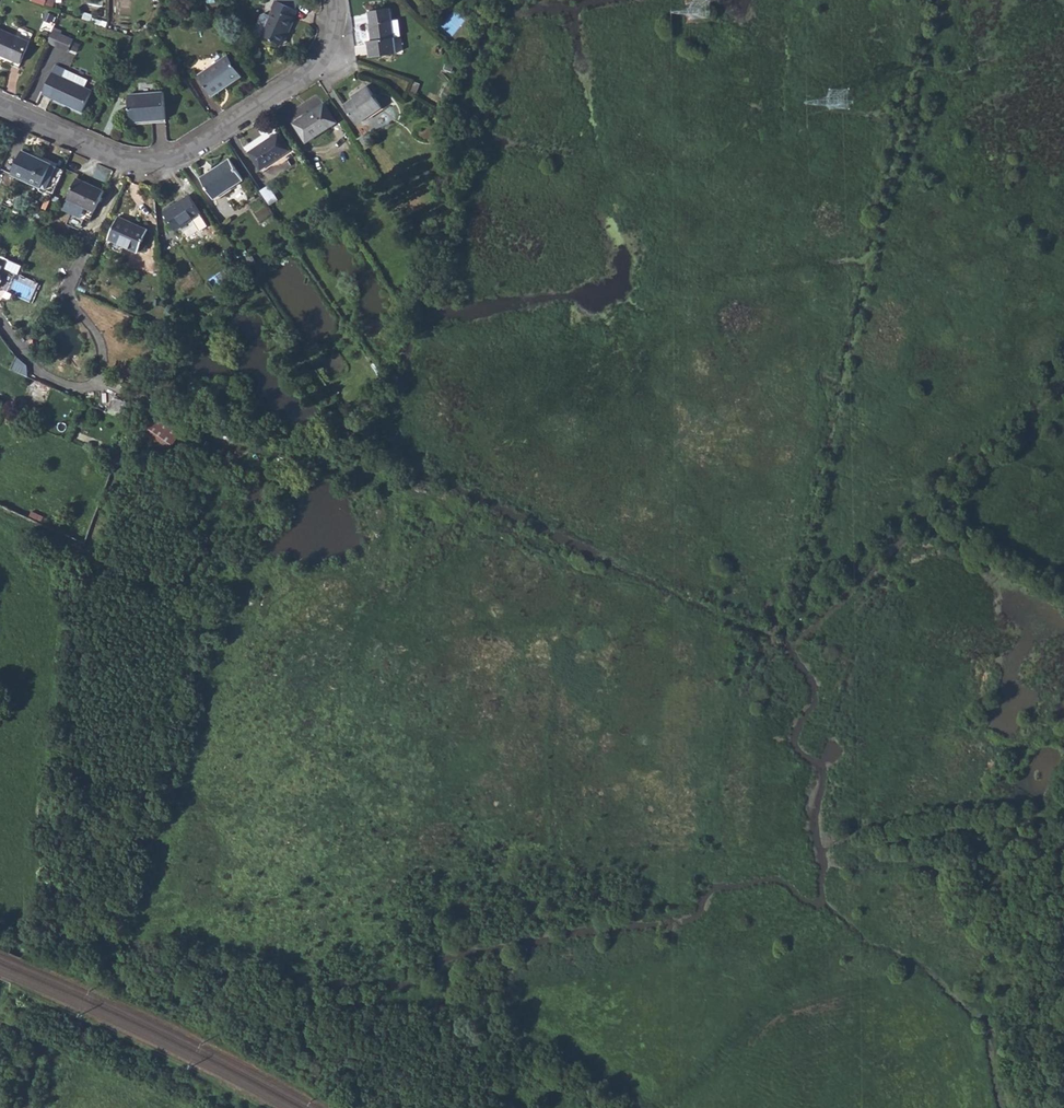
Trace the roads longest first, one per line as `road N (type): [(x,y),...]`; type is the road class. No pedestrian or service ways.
road 1 (residential): [(0,104),(121,158),(175,157),(316,69),(330,48),(335,0)]
road 2 (track): [(295,451),(243,442),(151,405)]

